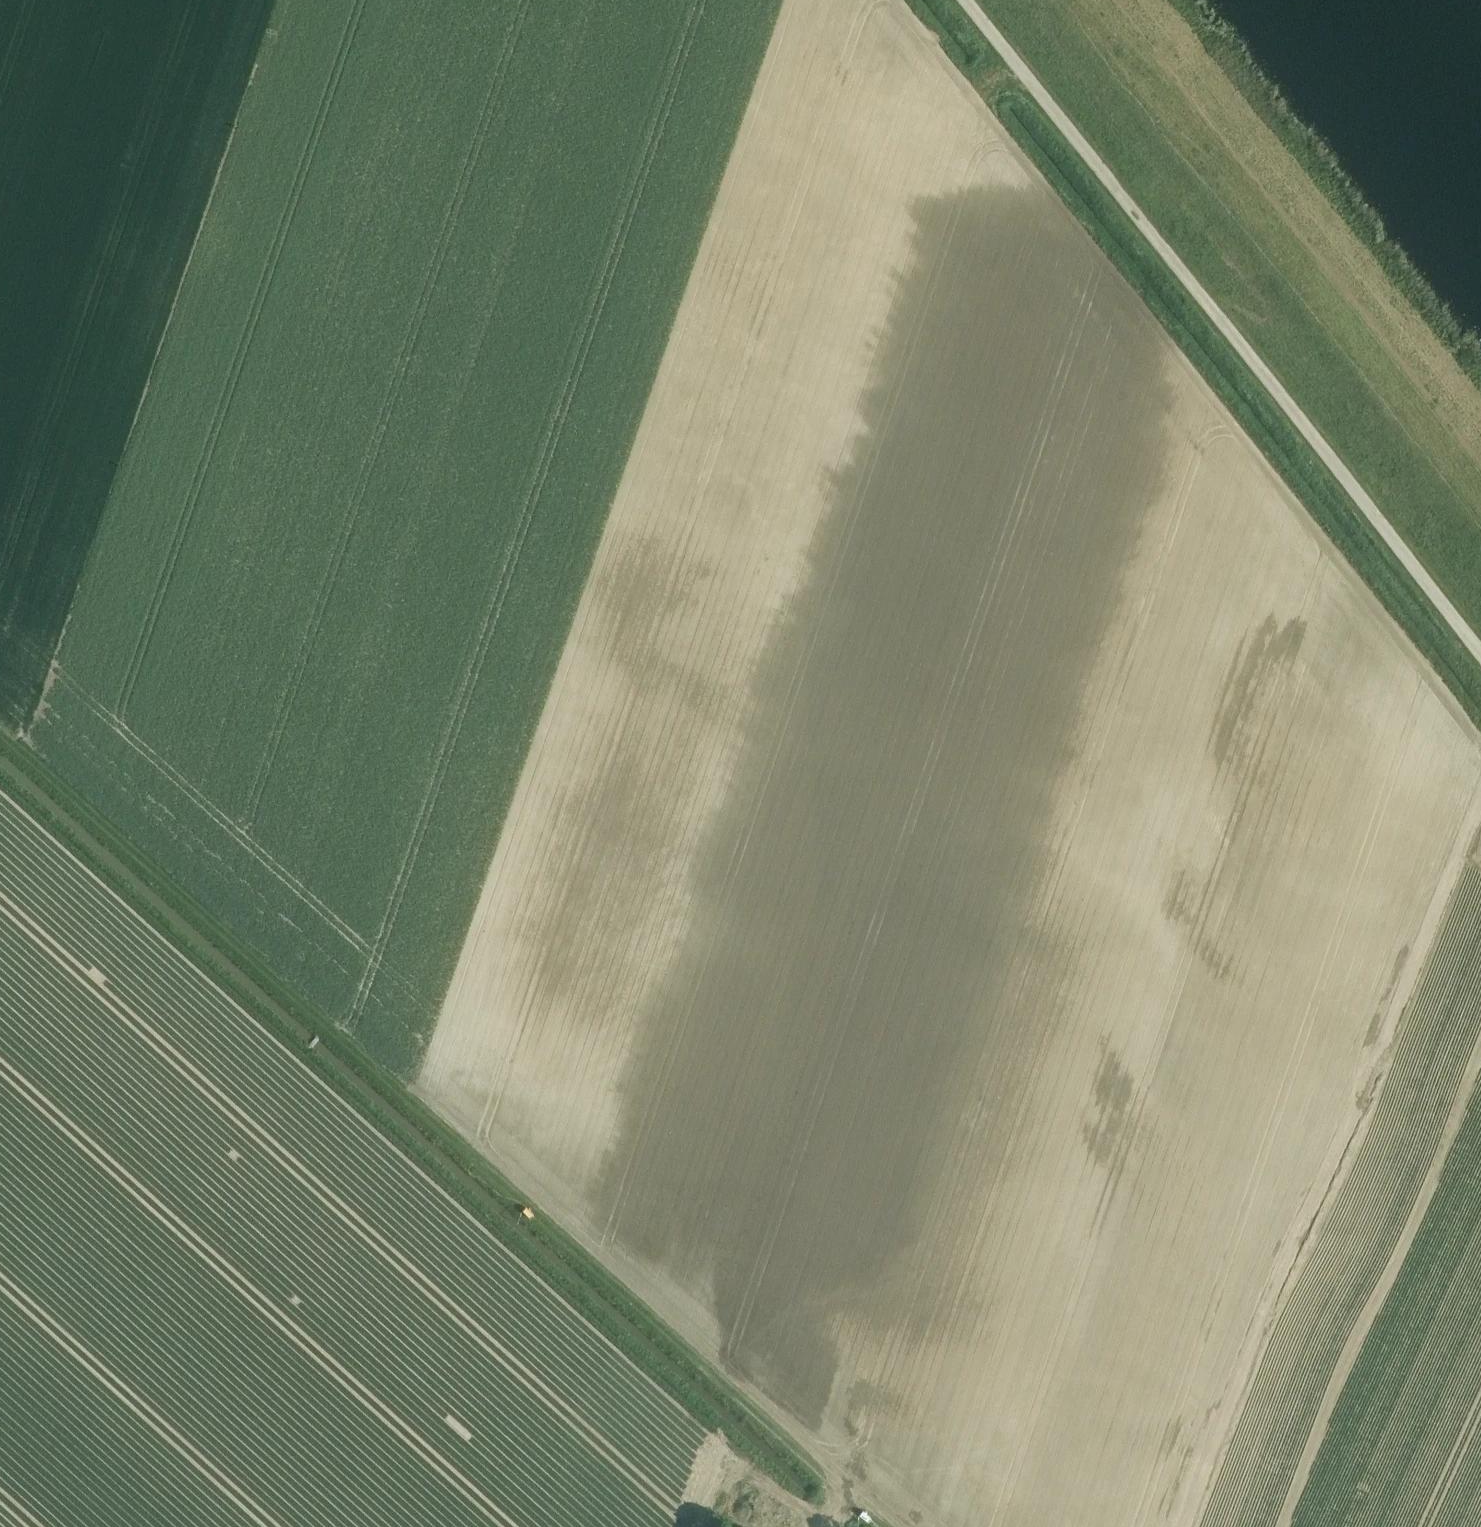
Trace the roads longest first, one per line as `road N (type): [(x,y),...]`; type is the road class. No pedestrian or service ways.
road 1 (unclassified): [(1480,653),(966,0)]
road 2 (track): [(1186,1526),(1284,1264),(1363,1094),(1480,800)]

